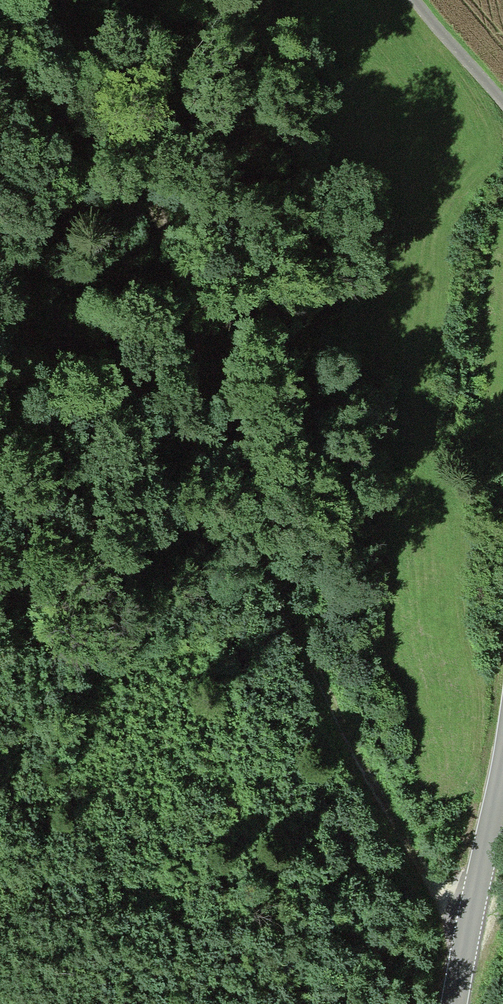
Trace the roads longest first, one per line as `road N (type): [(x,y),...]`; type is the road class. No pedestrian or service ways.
road 1 (track): [(63,0),(147,189),(258,549),(368,769),(468,920)]
road 2 (tertiary): [(454,1003),(502,739)]
road 3 (track): [(422,0),(502,98)]

